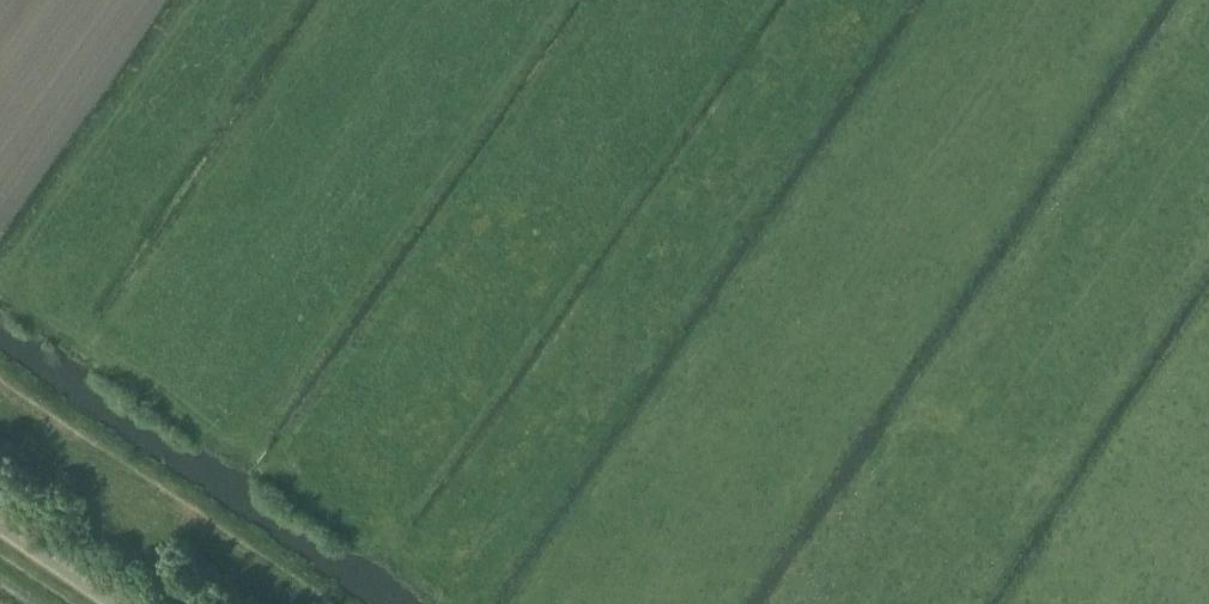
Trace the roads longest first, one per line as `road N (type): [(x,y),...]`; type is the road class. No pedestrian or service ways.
road 1 (track): [(0,389),(315,603)]

